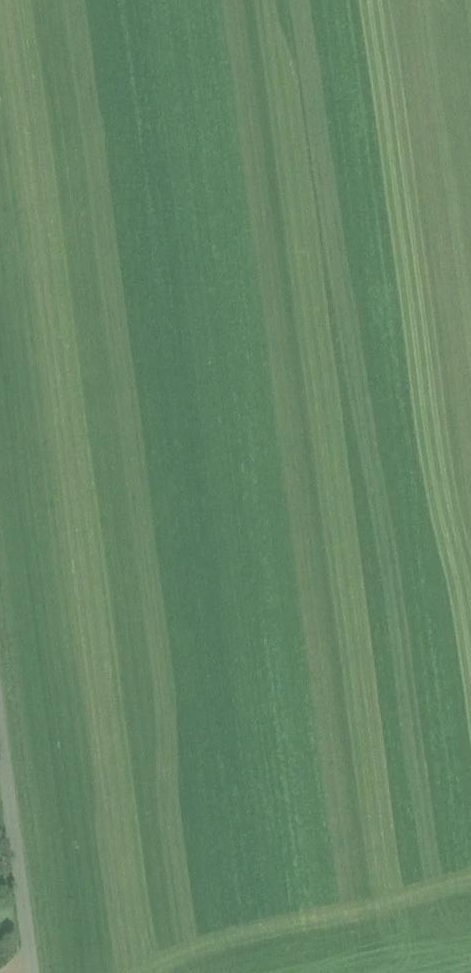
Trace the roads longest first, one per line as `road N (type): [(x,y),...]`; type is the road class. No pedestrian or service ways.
road 1 (unclassified): [(25,972),(0,783)]

